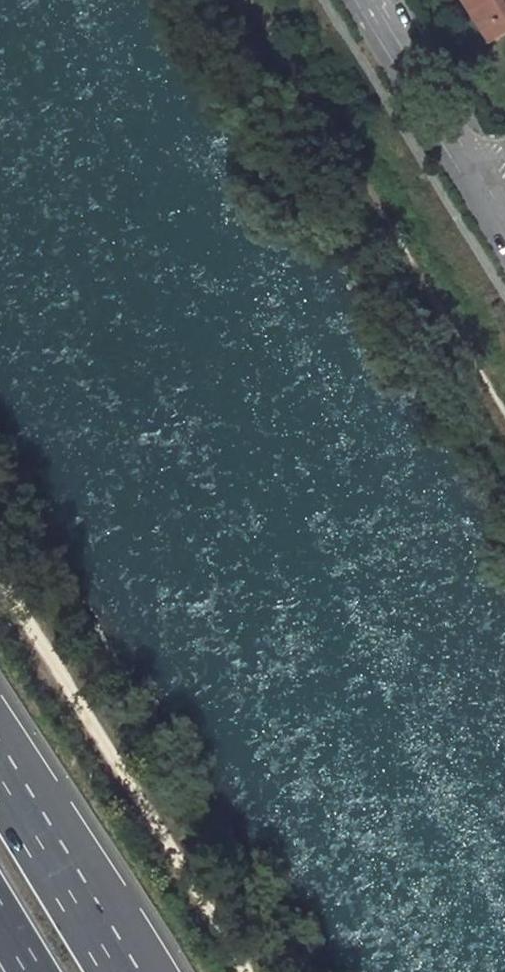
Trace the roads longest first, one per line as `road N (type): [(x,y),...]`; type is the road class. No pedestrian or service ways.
road 1 (unclassified): [(360,0),(477,183)]
road 2 (trunk): [(111,971),(0,791)]

